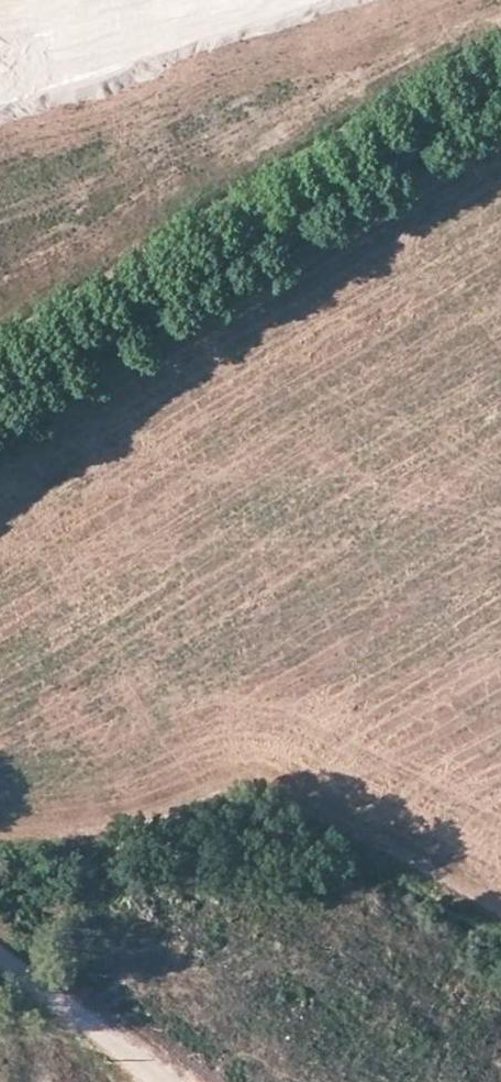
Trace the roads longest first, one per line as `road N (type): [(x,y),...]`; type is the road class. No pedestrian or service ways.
road 1 (unclassified): [(0,406),(500,114)]
road 2 (unclassified): [(169,1081),(105,1039),(0,945)]

